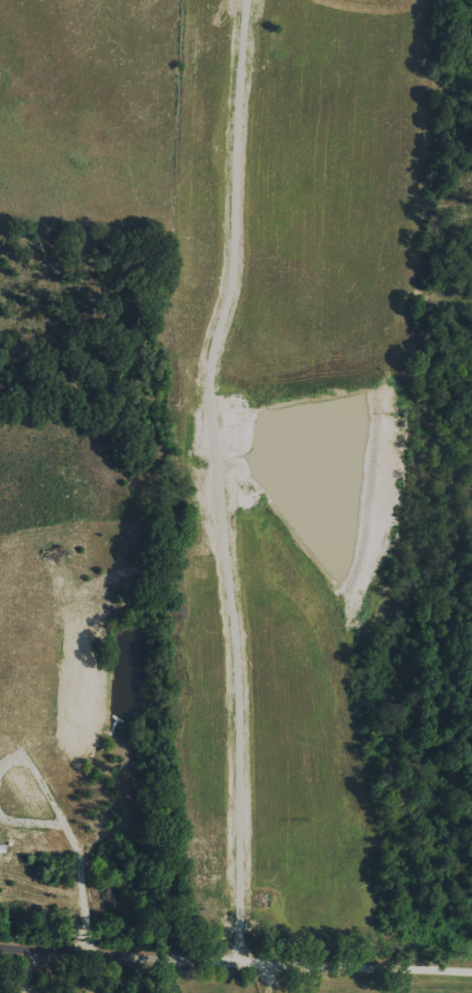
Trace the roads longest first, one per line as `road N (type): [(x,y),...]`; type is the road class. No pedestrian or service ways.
road 1 (residential): [(471,974),(271,967),(0,943)]

